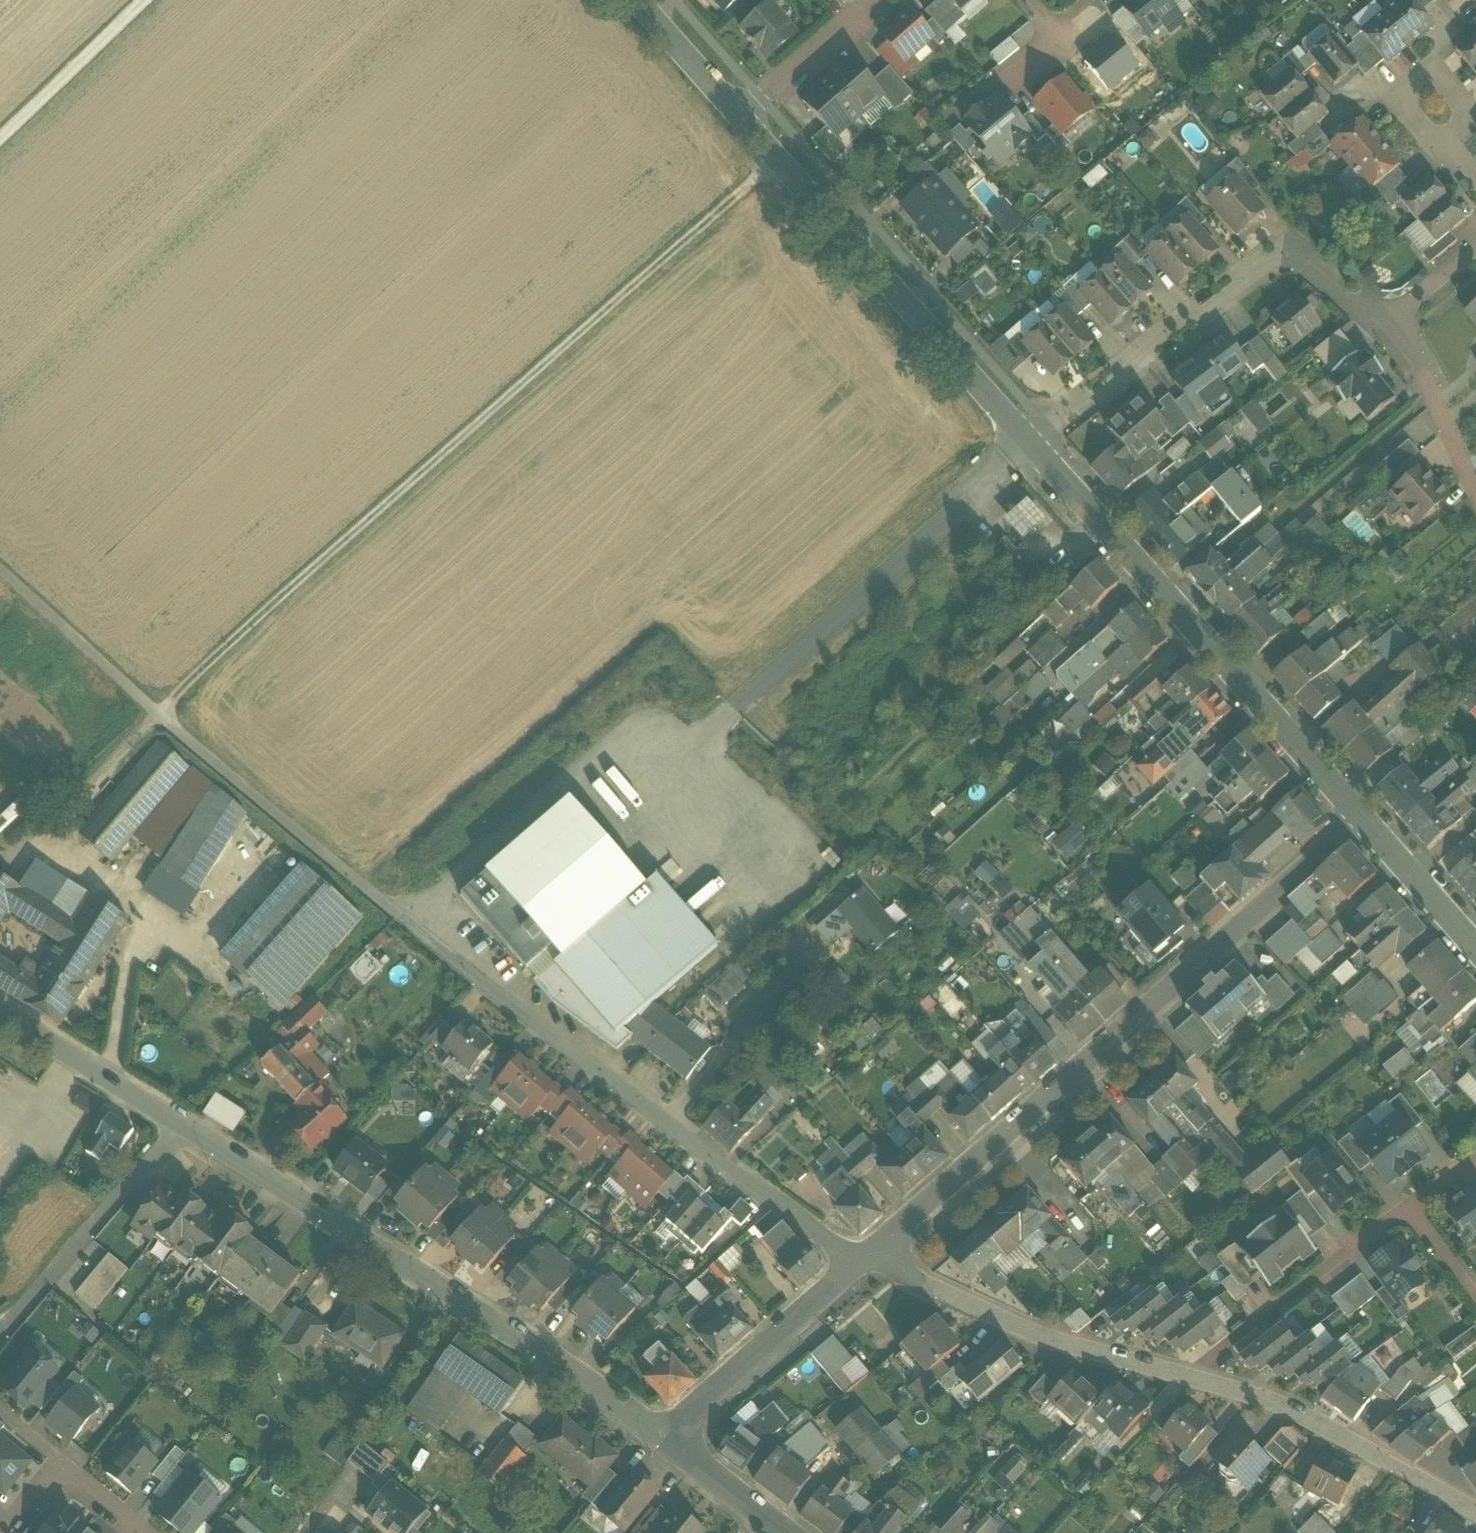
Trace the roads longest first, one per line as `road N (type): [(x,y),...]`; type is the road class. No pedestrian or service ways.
road 1 (unclassified): [(873,1262),(801,1222),(467,974),(0,571)]
road 2 (track): [(779,165),(384,506),(158,714),(63,813)]
road 3 (residential): [(1360,814),(1153,1002),(1130,1034),(873,1262)]
road 4 (residential): [(1475,1514),(1280,1406),(1076,1348),(873,1262)]
road 5 (residential): [(186,1128),(540,1355),(666,1447)]
road 6 (secondary): [(1029,439),(1360,814)]
road 7 (residential): [(1393,330),(1285,250),(1029,439)]
road 8 (secondary): [(737,117),(1029,439)]
road 9 (residential): [(873,1262),(666,1447)]
road 10 (residential): [(186,1128),(0,1329)]
road 11 (residential): [(0,1013),(186,1128)]
road 12 (track): [(0,143),(145,0)]
road 13 (residential): [(1475,500),(1418,363),(1393,330)]
road 14 (residential): [(873,0),(737,117)]
road 15 (secondary): [(1360,814),(1475,944)]
road 16 (secondary): [(637,0),(737,117)]
road 17 (residential): [(666,1447),(780,1532)]
road 18 (residential): [(1435,137),(1469,113),(1434,70),(1403,93)]

